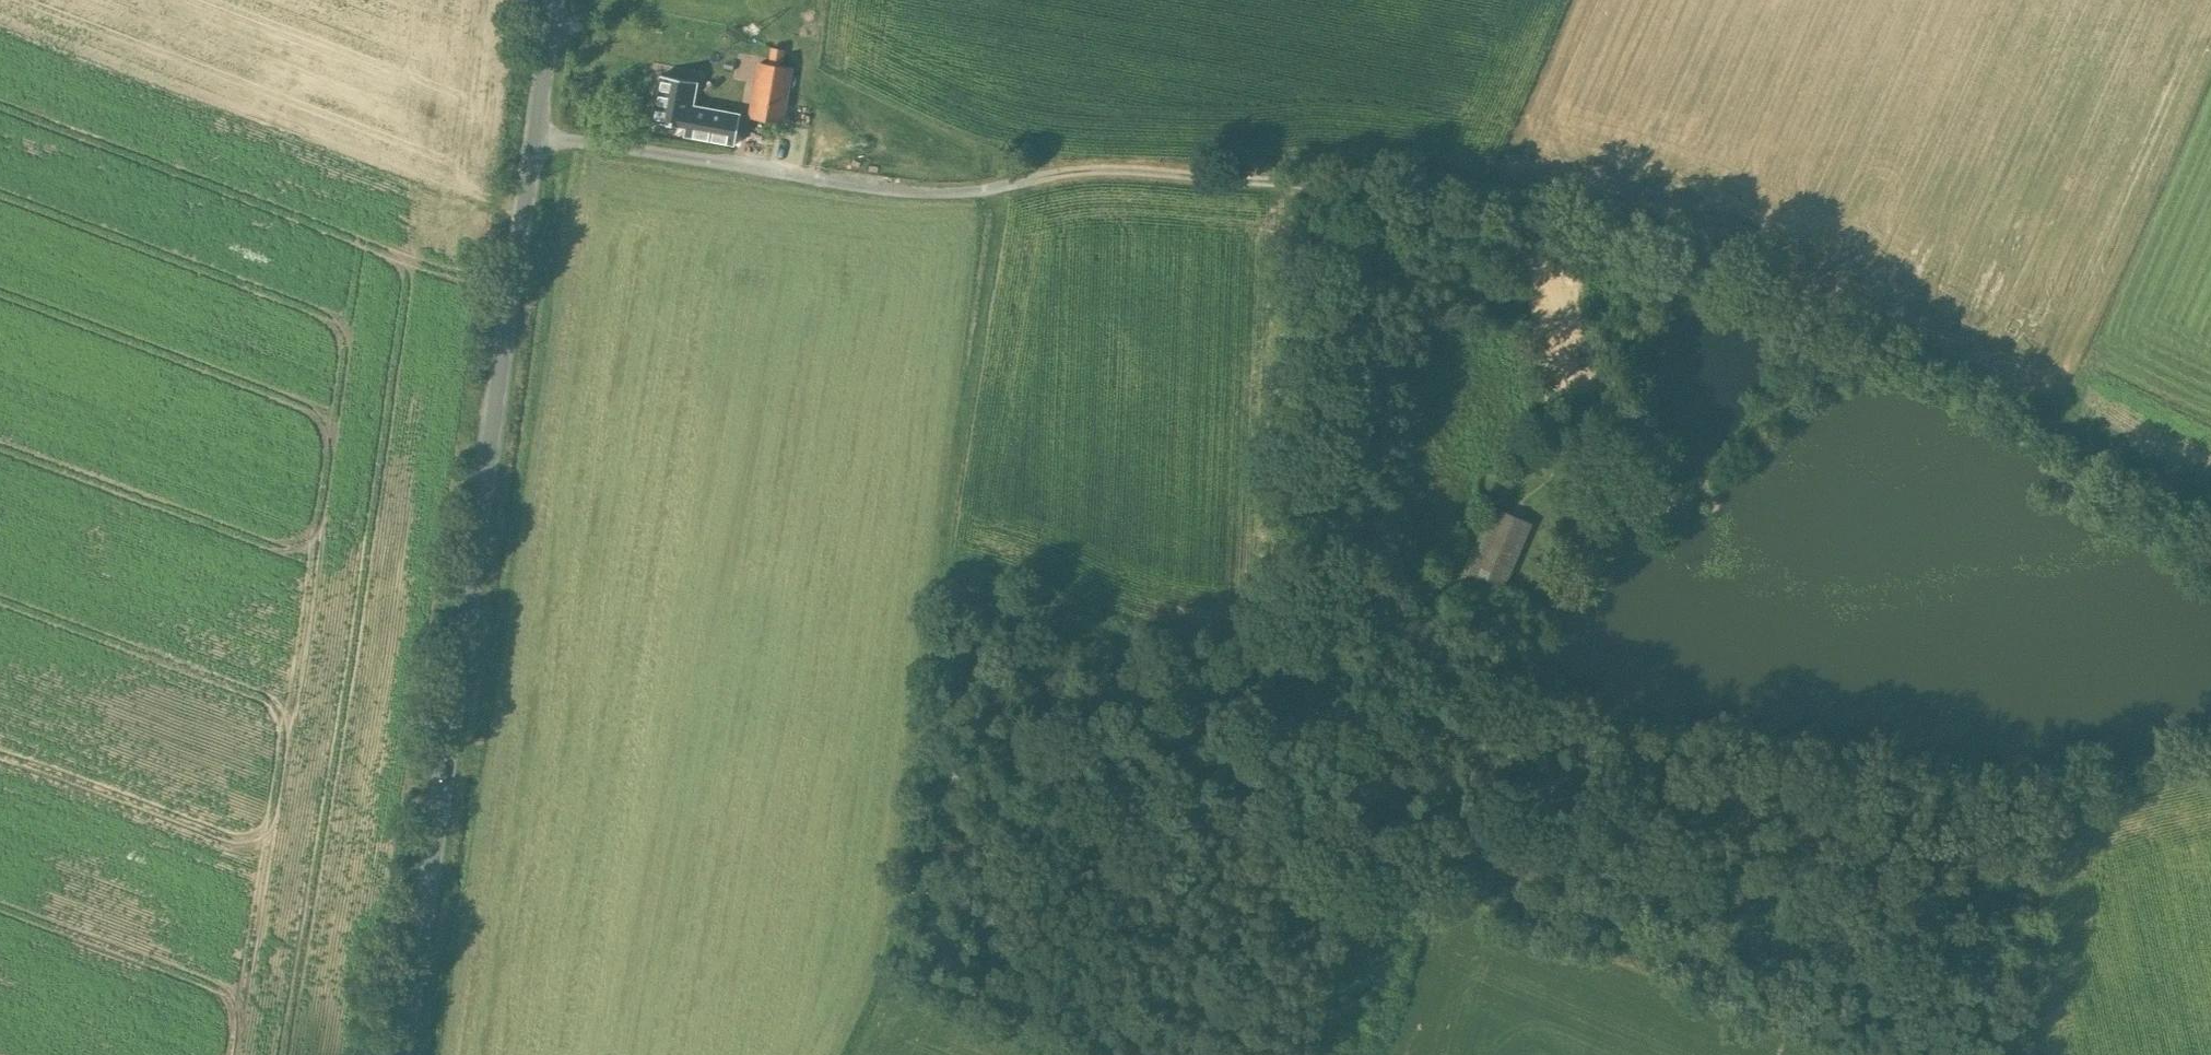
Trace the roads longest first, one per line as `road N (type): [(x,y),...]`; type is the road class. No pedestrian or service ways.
road 1 (track): [(528,133),(935,188),(976,189),(1086,164),(1302,182),(1436,209),(1475,224),(1522,258),(1576,382)]
road 2 (unclassified): [(385,1054),(554,0)]

